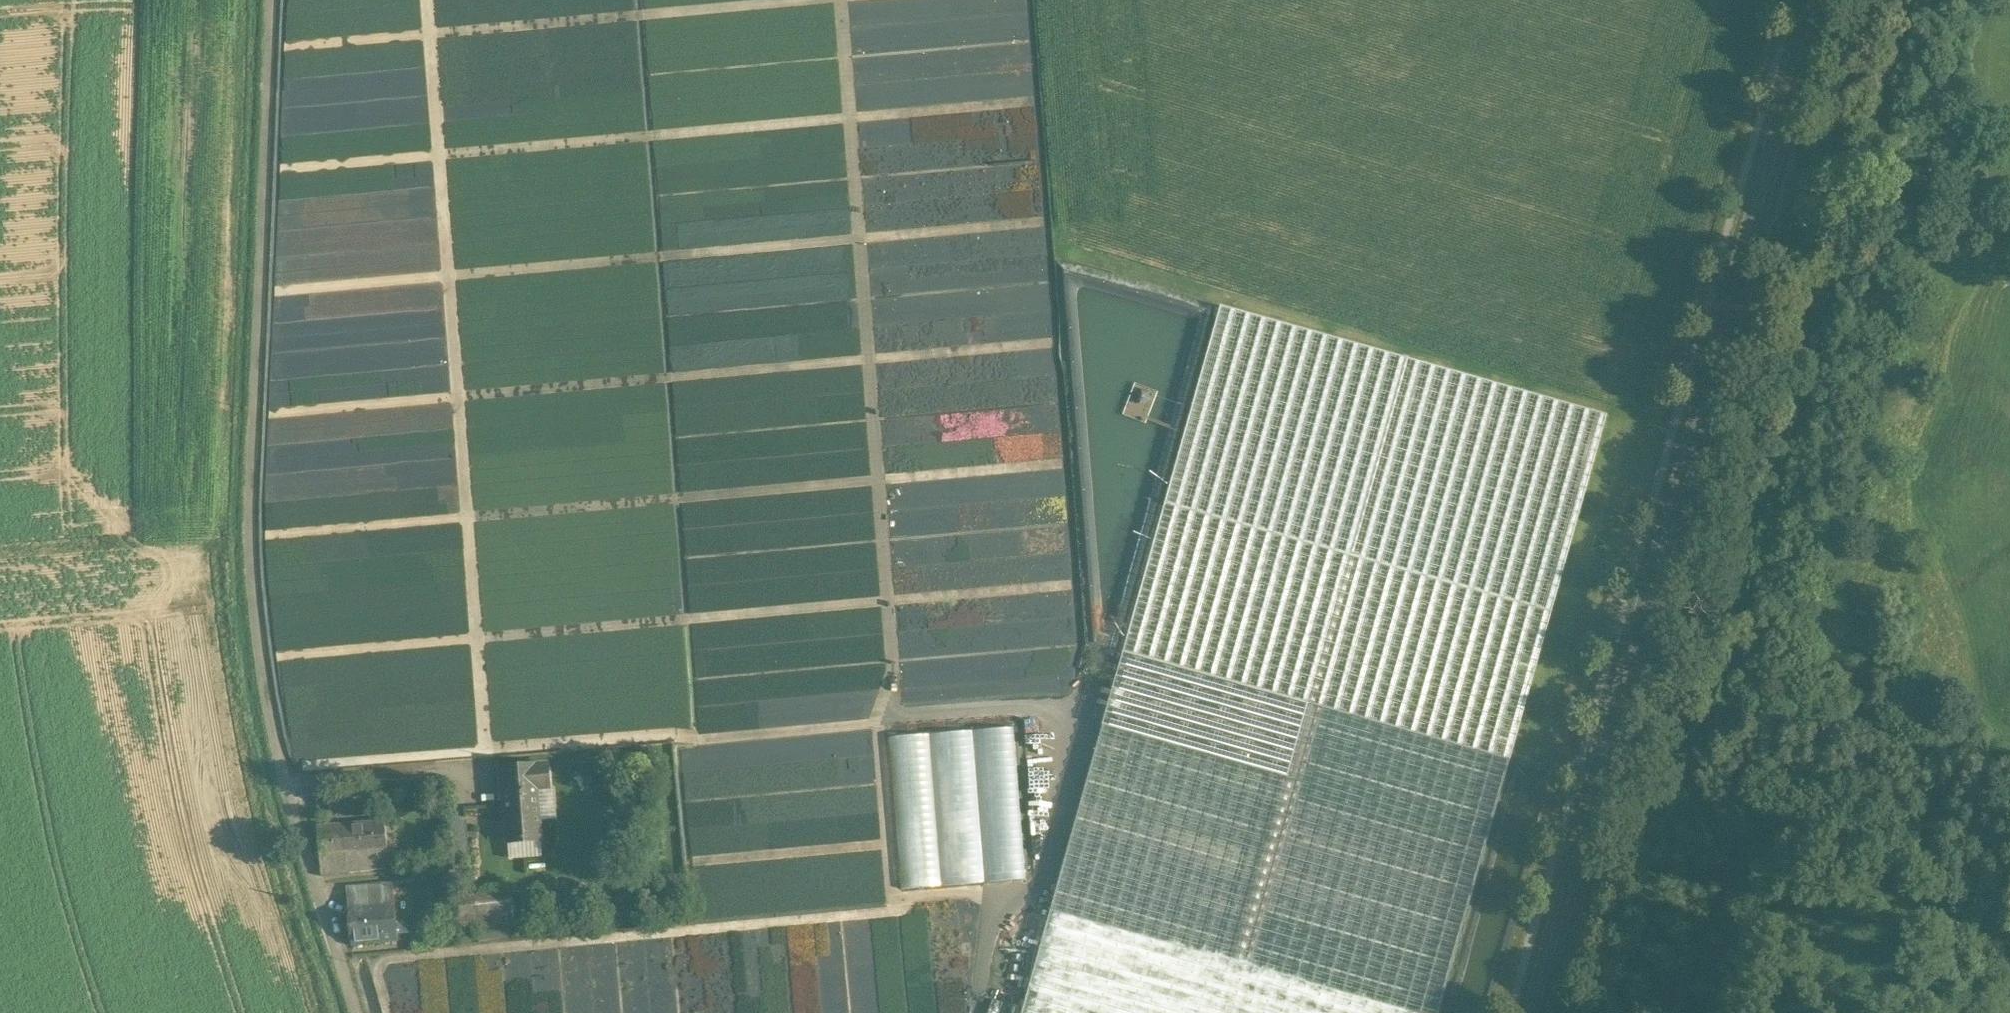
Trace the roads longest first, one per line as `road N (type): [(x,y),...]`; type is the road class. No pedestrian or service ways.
road 1 (primary): [(1543,1012),(1828,0)]
road 2 (residential): [(353,1012),(277,730),(258,562),(277,0)]

